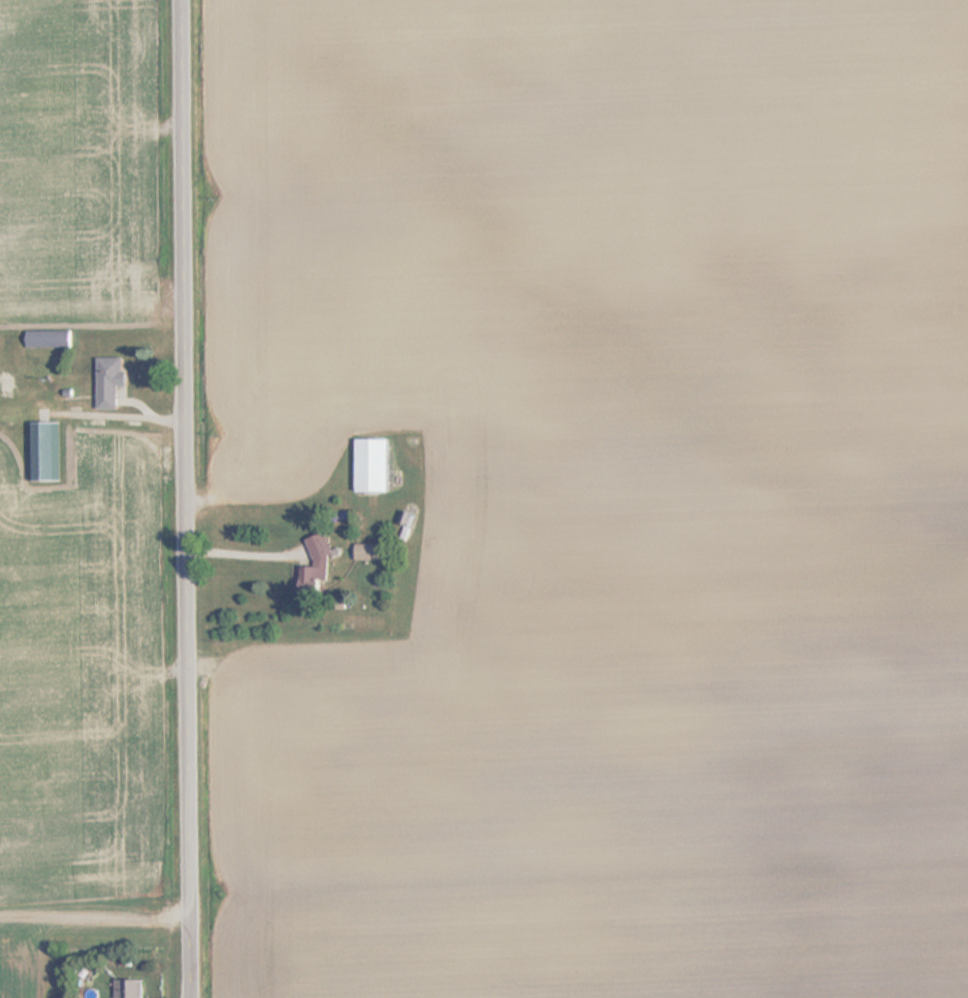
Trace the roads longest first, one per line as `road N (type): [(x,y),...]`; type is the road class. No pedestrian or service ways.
road 1 (residential): [(195,997),(185,0)]

